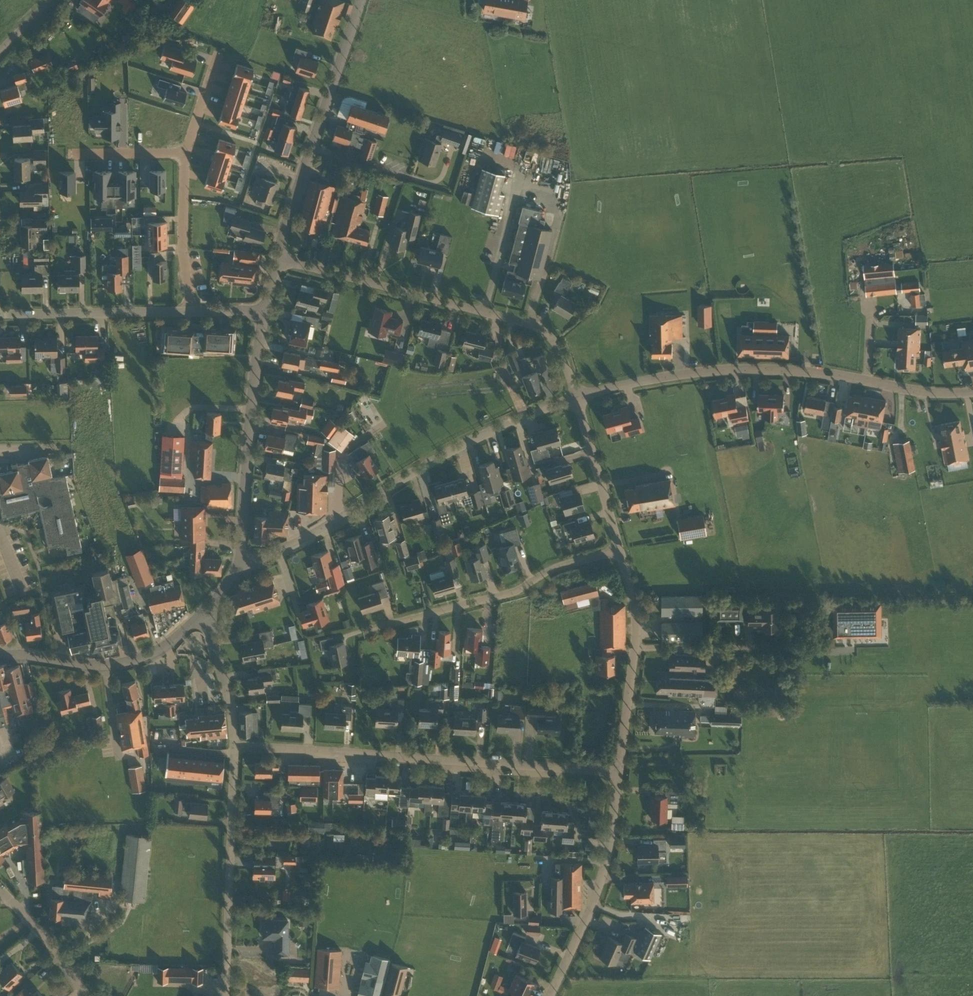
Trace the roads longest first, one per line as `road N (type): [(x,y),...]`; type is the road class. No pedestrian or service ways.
road 1 (unclassified): [(577,396),(662,377),(767,369),(932,393),(972,391)]
road 2 (residential): [(619,772),(235,746)]
road 3 (residential): [(239,572),(445,454),(577,396)]
road 4 (residential): [(577,396),(543,330),(277,258)]
road 5 (tertiary): [(277,258),(360,0)]
road 6 (residential): [(364,630),(515,591),(551,568),(621,550)]
road 7 (tertiary): [(239,572),(265,310)]
road 8 (residential): [(225,995),(235,746)]
road 9 (residential): [(552,995),(597,890),(619,772)]
road 10 (residential): [(619,772),(636,635),(621,550)]
road 11 (tertiary): [(0,655),(124,662),(168,643),(204,612)]
road 12 (residential): [(191,311),(0,314)]
road 13 (residential): [(621,550),(577,396)]
road 14 (residential): [(191,311),(185,154)]
road 15 (residential): [(235,746),(204,612)]
road 16 (residential): [(89,995),(0,892)]
road 17 (residential): [(185,154),(56,155)]

